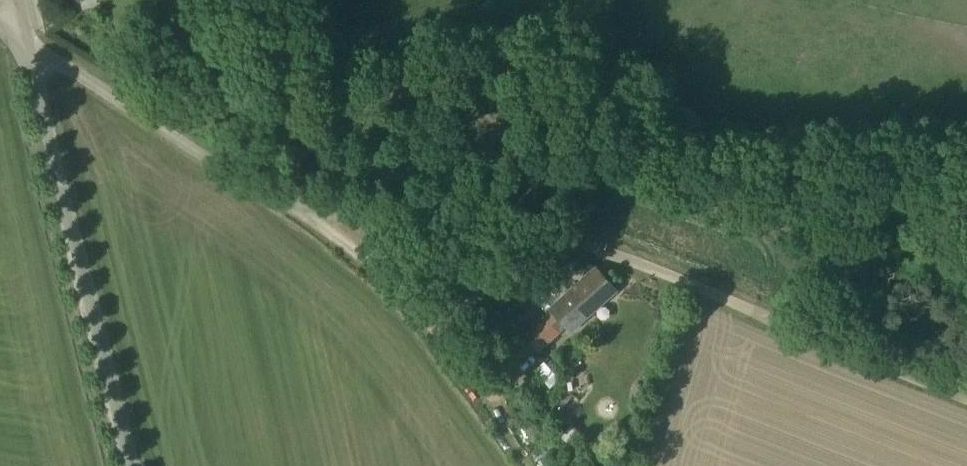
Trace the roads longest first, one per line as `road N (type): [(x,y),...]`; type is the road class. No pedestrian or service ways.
road 1 (unclassified): [(27,39),(269,196),(326,212),(577,242),(752,308)]
road 2 (unclassified): [(132,465),(27,39)]
road 3 (track): [(752,308),(966,392)]

